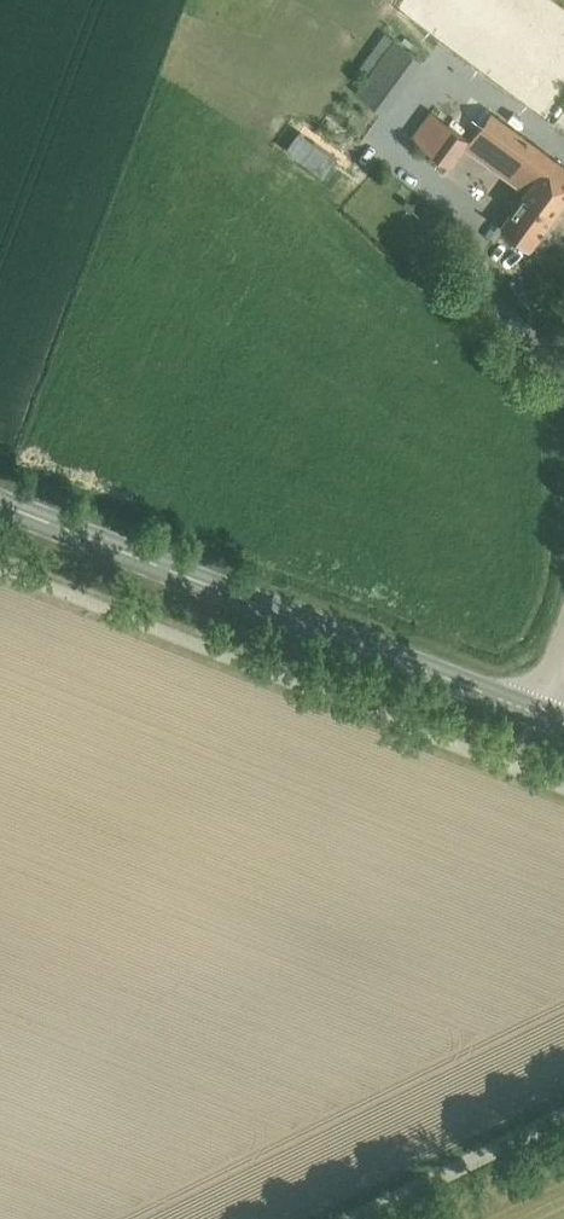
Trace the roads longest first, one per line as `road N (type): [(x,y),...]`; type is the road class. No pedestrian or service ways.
road 1 (tertiary): [(546,716),(0,502)]
road 2 (unclassified): [(339,1218),(563,1105)]

